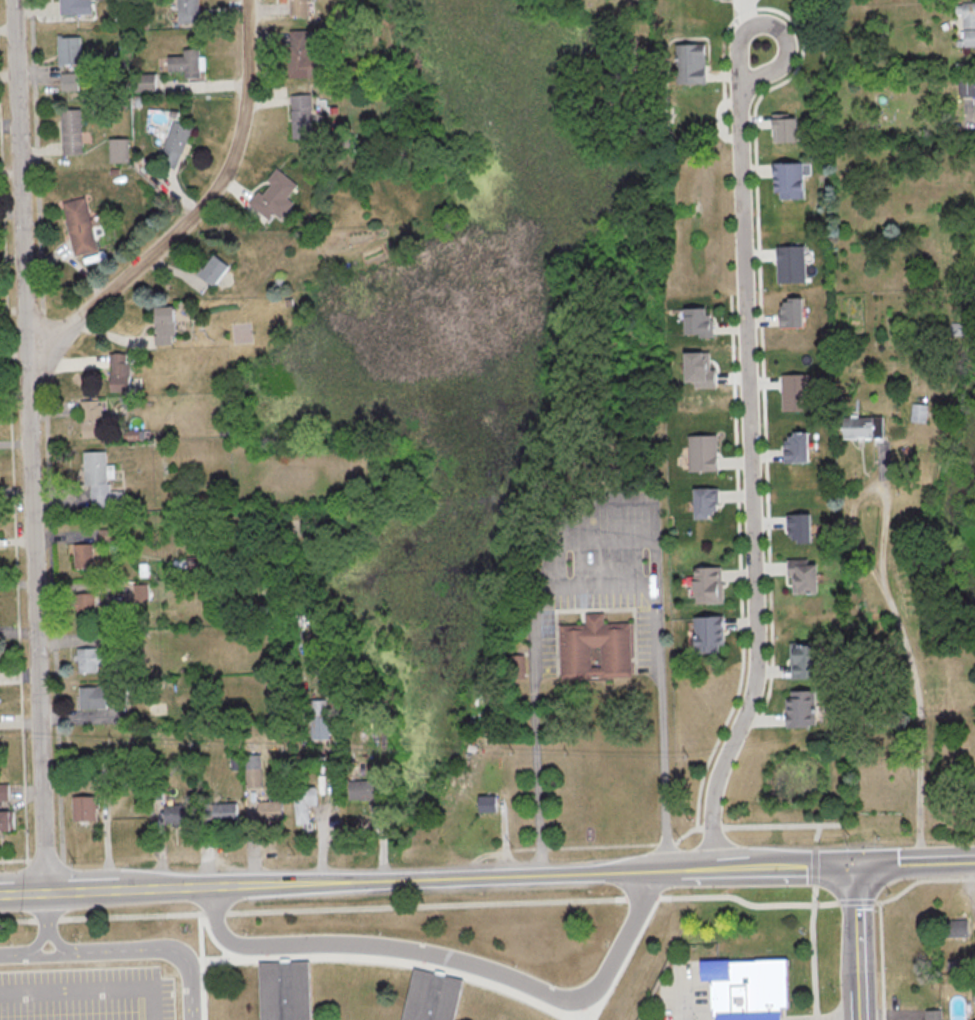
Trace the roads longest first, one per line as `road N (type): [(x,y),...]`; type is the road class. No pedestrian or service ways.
road 1 (residential): [(52,893),(33,358),(9,0)]
road 2 (tertiary): [(853,864),(0,895)]
road 3 (residential): [(711,868),(713,791),(759,692),(763,642),(745,86)]
road 4 (residential): [(33,358),(168,240),(229,168),(246,113),(247,0)]
road 5 (residential): [(745,86),(788,61),(795,49),(781,25),(766,21),(751,30),(745,86)]
road 6 (tertiary): [(858,1019),(853,864)]
road 7 (tertiary): [(974,859),(853,864)]

